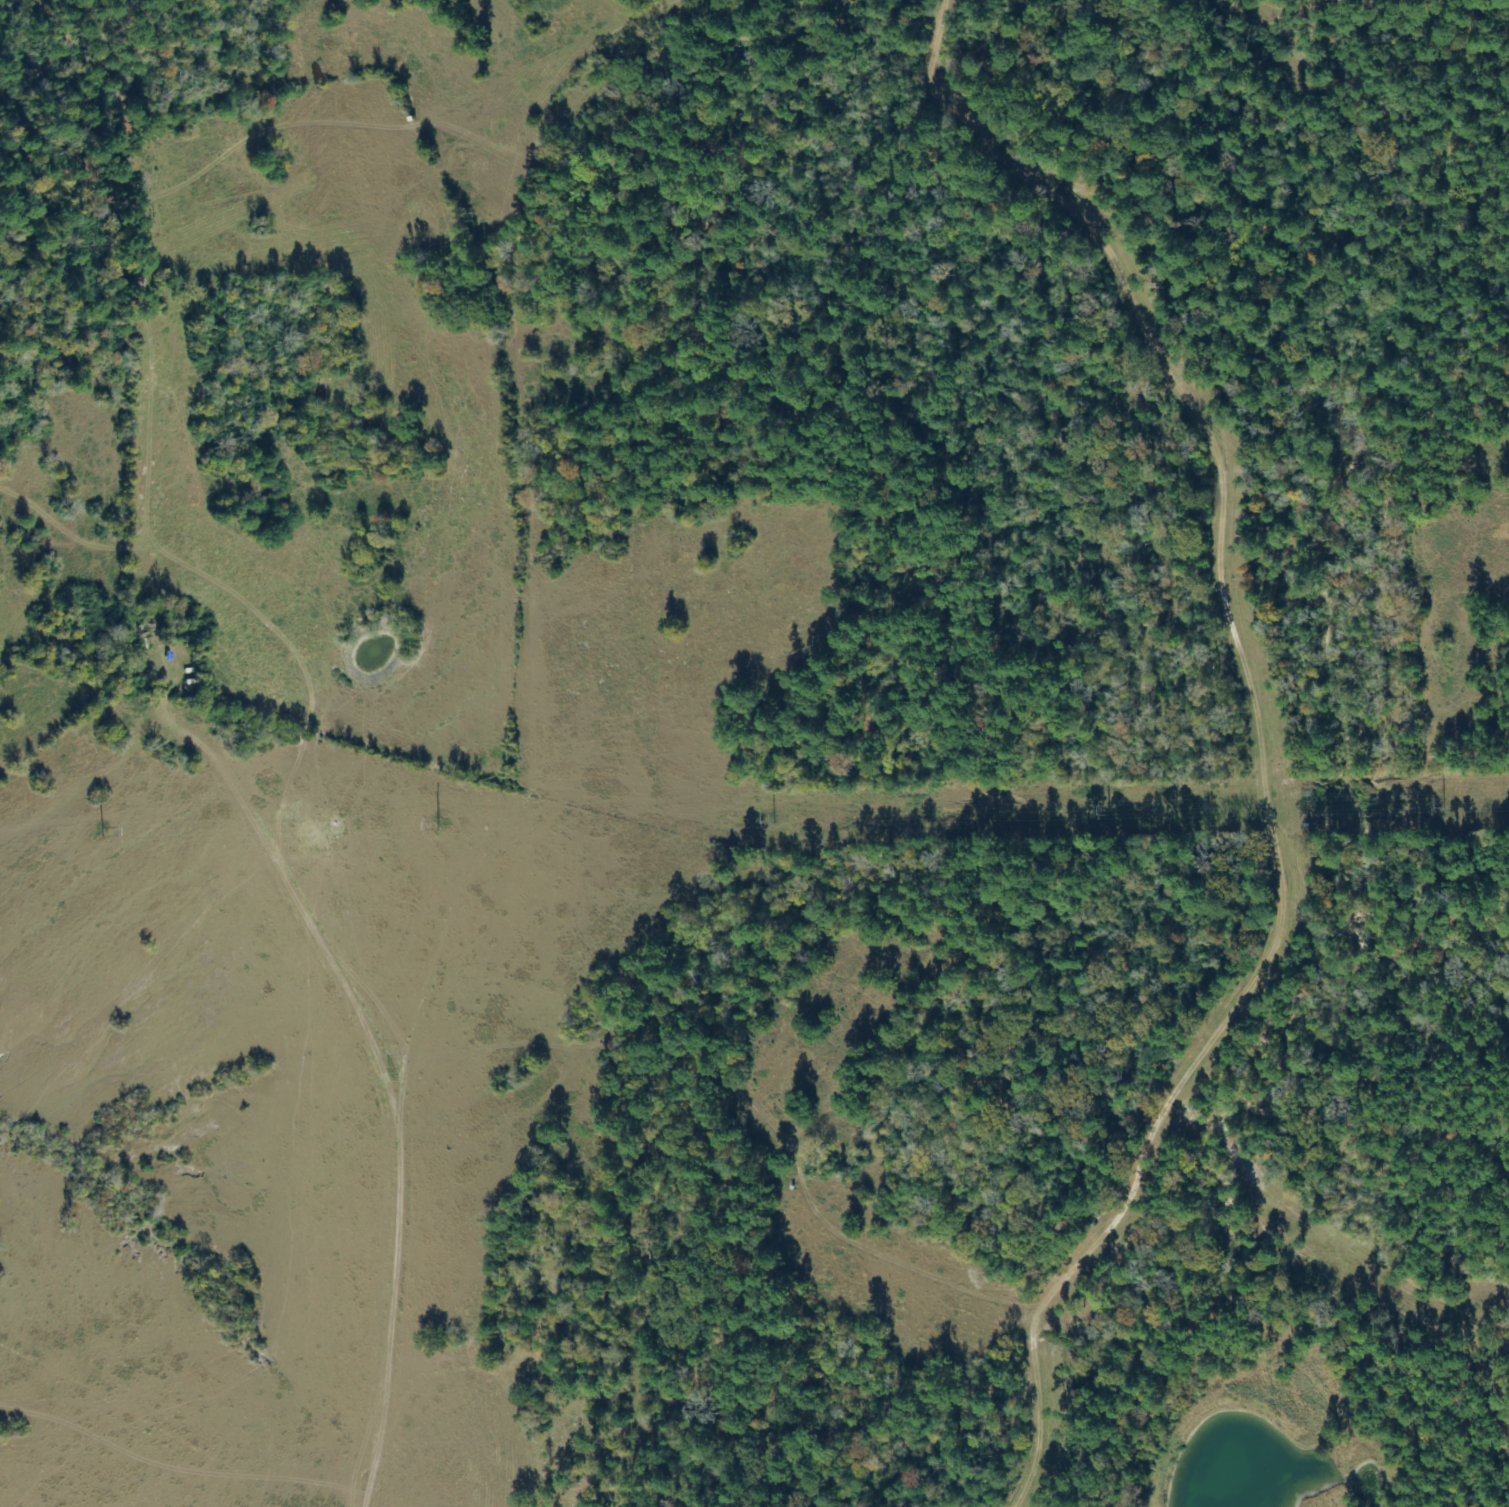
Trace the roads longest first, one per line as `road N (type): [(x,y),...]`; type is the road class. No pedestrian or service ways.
road 1 (track): [(1011,1506),(1037,1444),(1031,1339),(1041,1303),(1127,1208),(1161,1113),(1265,961),(1279,918),(1264,773),(1218,568),(1215,452),(1077,215),(984,148),(927,83),(941,0)]

